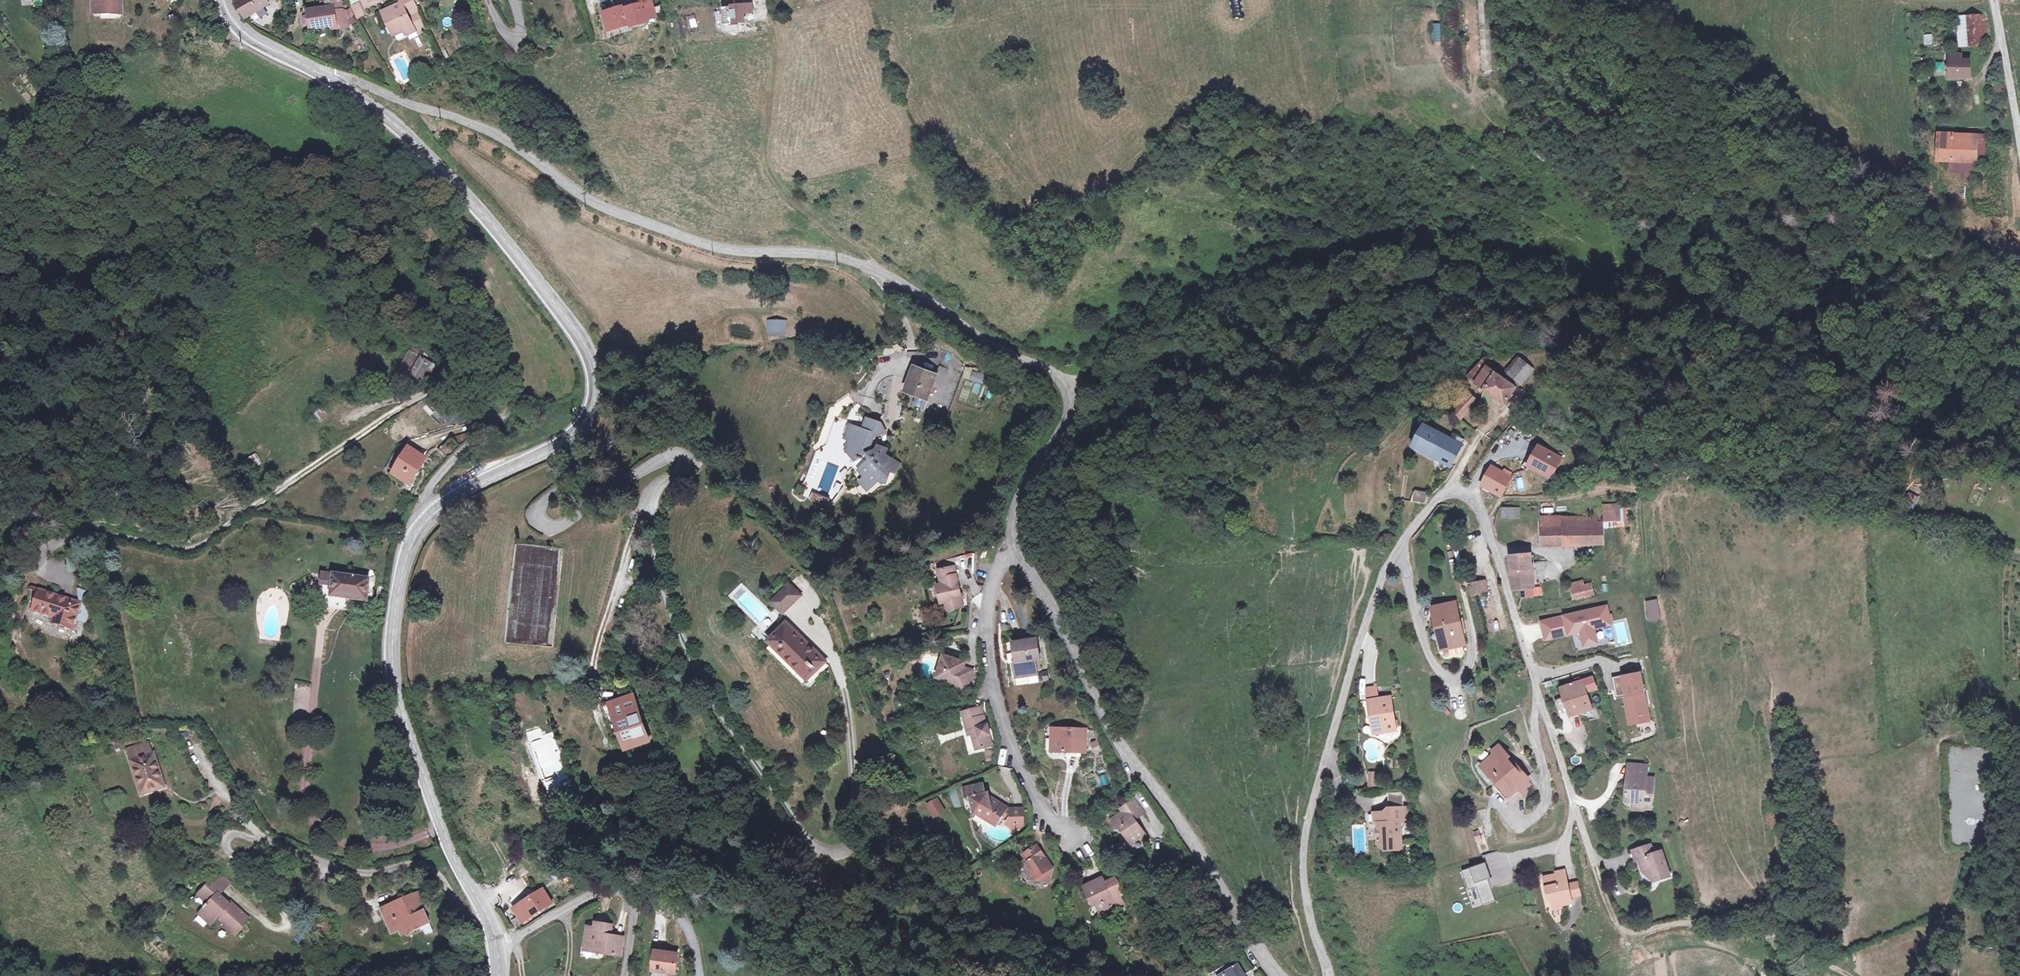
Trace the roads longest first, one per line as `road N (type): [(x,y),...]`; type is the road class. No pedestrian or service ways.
road 1 (tertiary): [(491,925),(451,852),(397,701),(400,585),(410,549),(435,514),(574,437),(597,402),(597,369),(578,336),(442,172),(328,74)]
road 2 (unclassified): [(328,74),(486,130),(573,194),(638,222),(715,248),(842,258),(1049,368),(1071,395),(1068,422),(1011,514),(1014,548)]
road 3 (residential): [(1328,975),(1303,885),(1312,805),(1382,577),(1440,497),(1456,492),(1478,504),(1593,867)]
road 4 (unclassified): [(1014,548),(1125,752),(1279,975)]
road 5 (residential): [(1014,548),(1000,562),(990,599),(990,671),(1028,786),(1047,821),(1074,839)]
road 6 (residential): [(491,925),(472,919),(438,873),(405,866),(364,875),(243,834),(226,842),(230,854)]
road 7 (track): [(775,31),(764,157),(774,186),(887,277)]
road 8 (residential): [(498,945),(575,901),(621,891),(681,918),(694,938),(699,975)]
road 9 (unclassified): [(1993,0),(2019,145)]
road 10 (tertiary): [(328,74),(249,41),(230,24),(224,0)]

